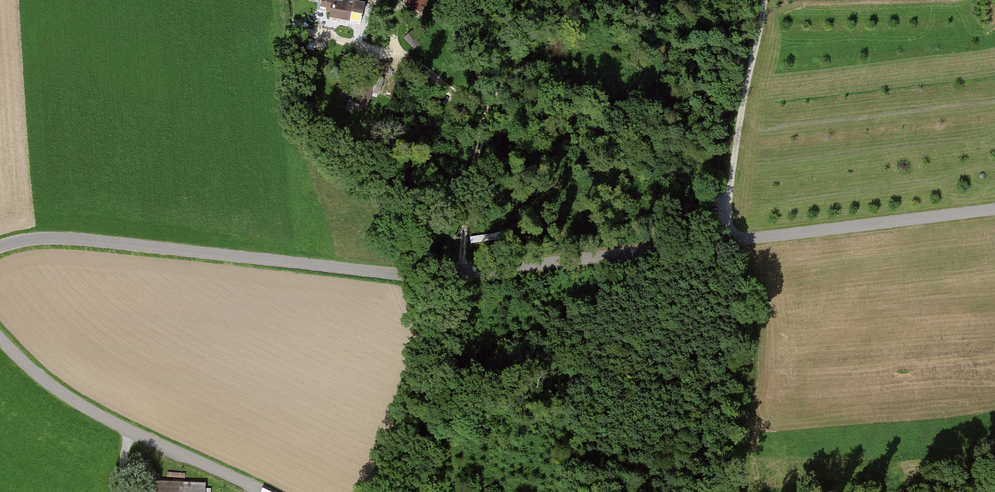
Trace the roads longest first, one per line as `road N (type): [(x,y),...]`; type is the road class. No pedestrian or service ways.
road 1 (residential): [(0,247),(66,239),(412,276),(994,209)]
road 2 (track): [(461,274),(465,210),(492,107),(409,59),(310,30)]
road 3 (unclassified): [(0,340),(55,390),(102,418),(261,491)]
road 4 (track): [(727,243),(734,151),(764,0)]
road 5 (track): [(376,491),(428,347),(412,276)]
road 6 (track): [(492,107),(548,0)]

